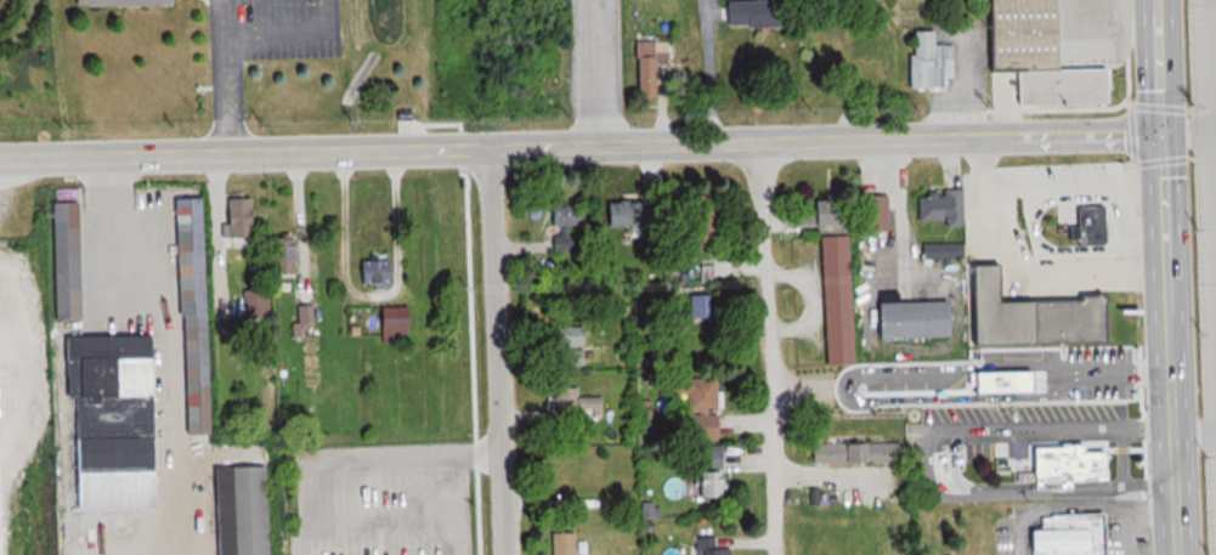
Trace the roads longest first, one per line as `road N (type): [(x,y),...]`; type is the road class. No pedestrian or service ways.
road 1 (residential): [(0,159),(1160,132)]
road 2 (tertiary): [(1177,554),(1160,132)]
road 3 (residential): [(754,140),(768,545)]
road 4 (residential): [(482,149),(495,554)]
road 5 (tertiary): [(1160,132),(1157,0)]

